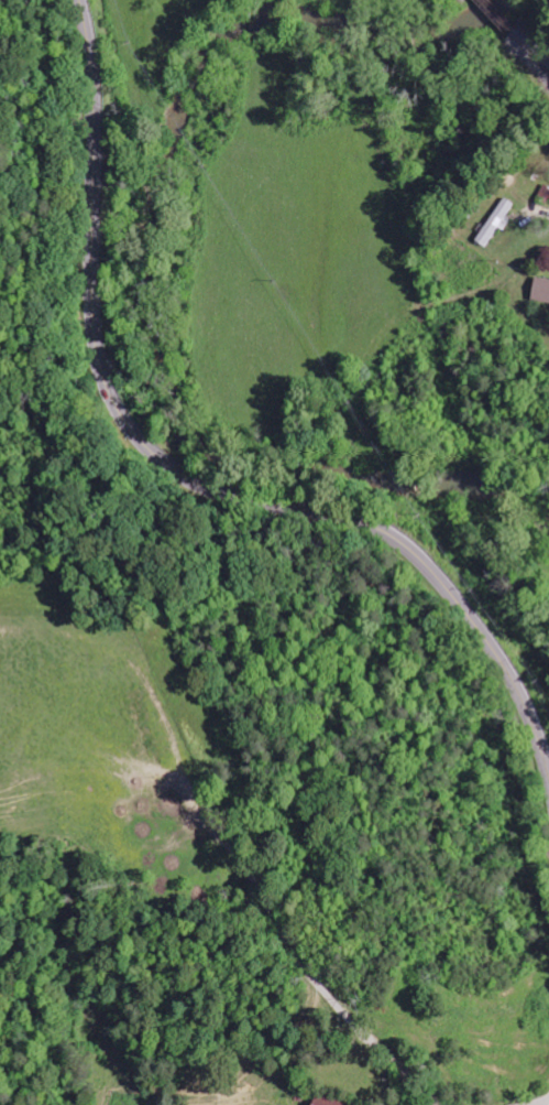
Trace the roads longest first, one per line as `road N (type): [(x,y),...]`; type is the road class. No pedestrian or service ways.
road 1 (secondary): [(548,780),(498,660),(407,549),(367,526),(193,476),(147,452),(118,414),(94,306),(95,120),(79,0)]

